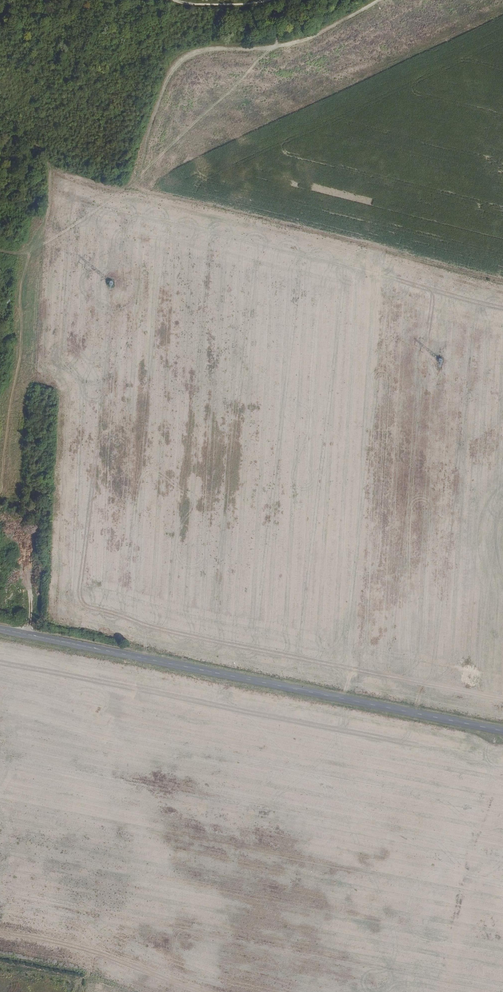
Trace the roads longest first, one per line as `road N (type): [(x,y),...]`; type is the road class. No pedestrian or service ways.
road 1 (tertiary): [(502,731),(0,629)]
road 2 (track): [(124,189),(502,282)]

